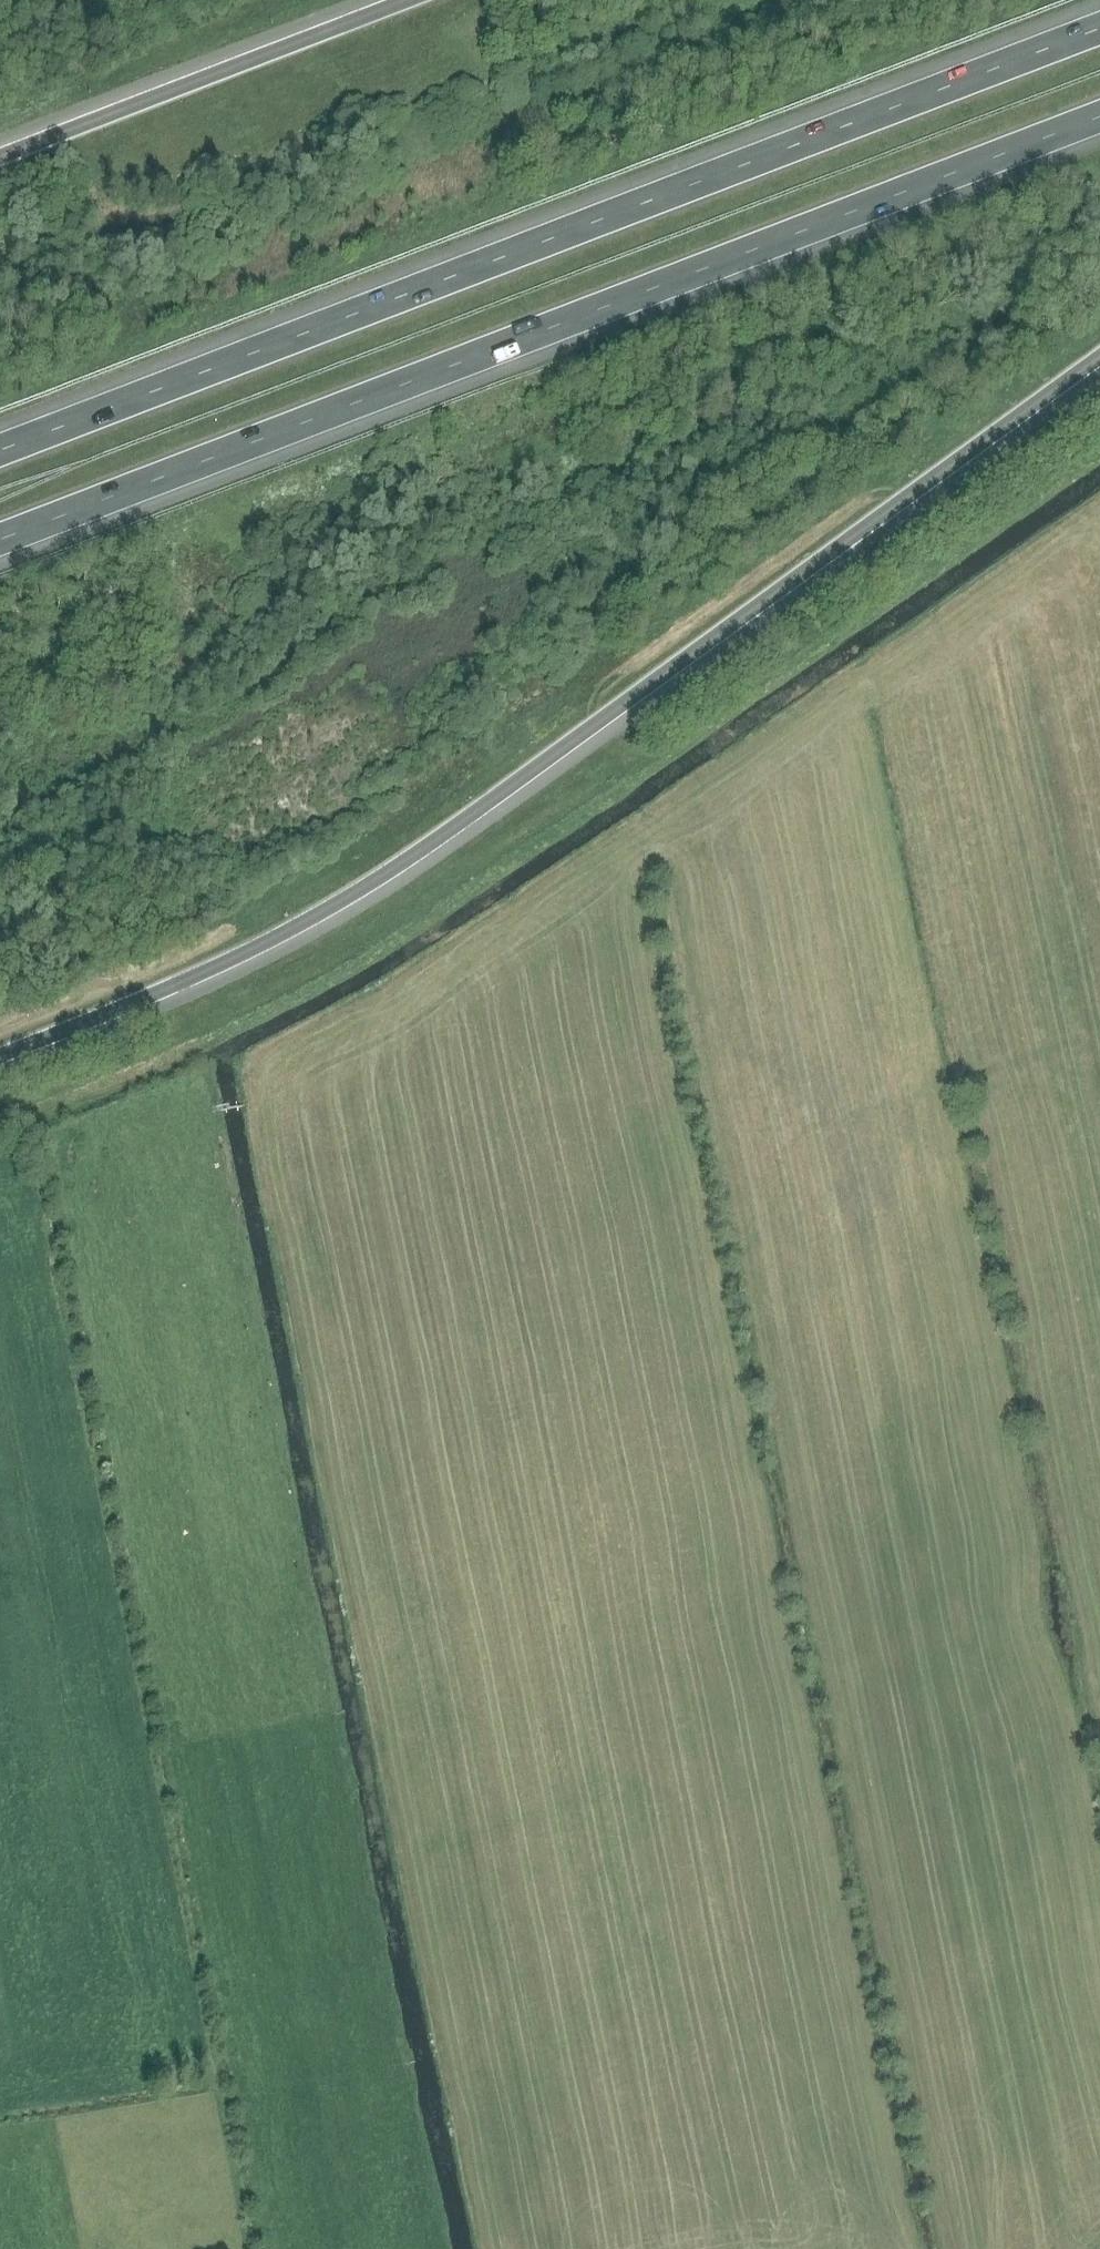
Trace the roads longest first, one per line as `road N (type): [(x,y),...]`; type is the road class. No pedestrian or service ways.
road 1 (motorway): [(0,1055),(210,967),(360,889),(1099,356)]
road 2 (motorway): [(0,538),(1099,116)]
road 3 (motorway): [(1099,28),(0,450)]
road 4 (motorway): [(406,0),(0,155)]

